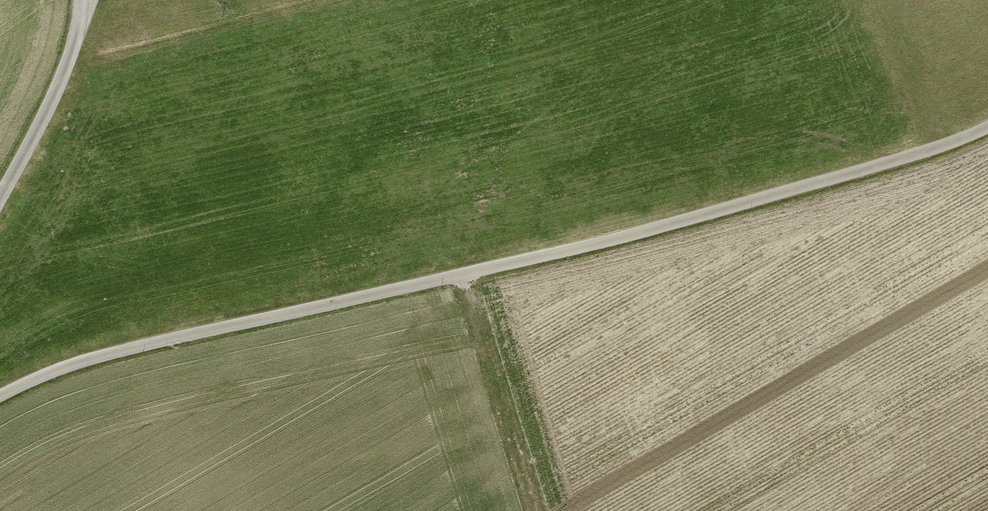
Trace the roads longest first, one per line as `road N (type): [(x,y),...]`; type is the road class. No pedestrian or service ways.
road 1 (track): [(987,125),(837,178),(606,242),(134,348),(0,397)]
road 2 (track): [(465,274),(538,510)]
road 3 (track): [(0,209),(69,75),(86,21),(84,0)]

